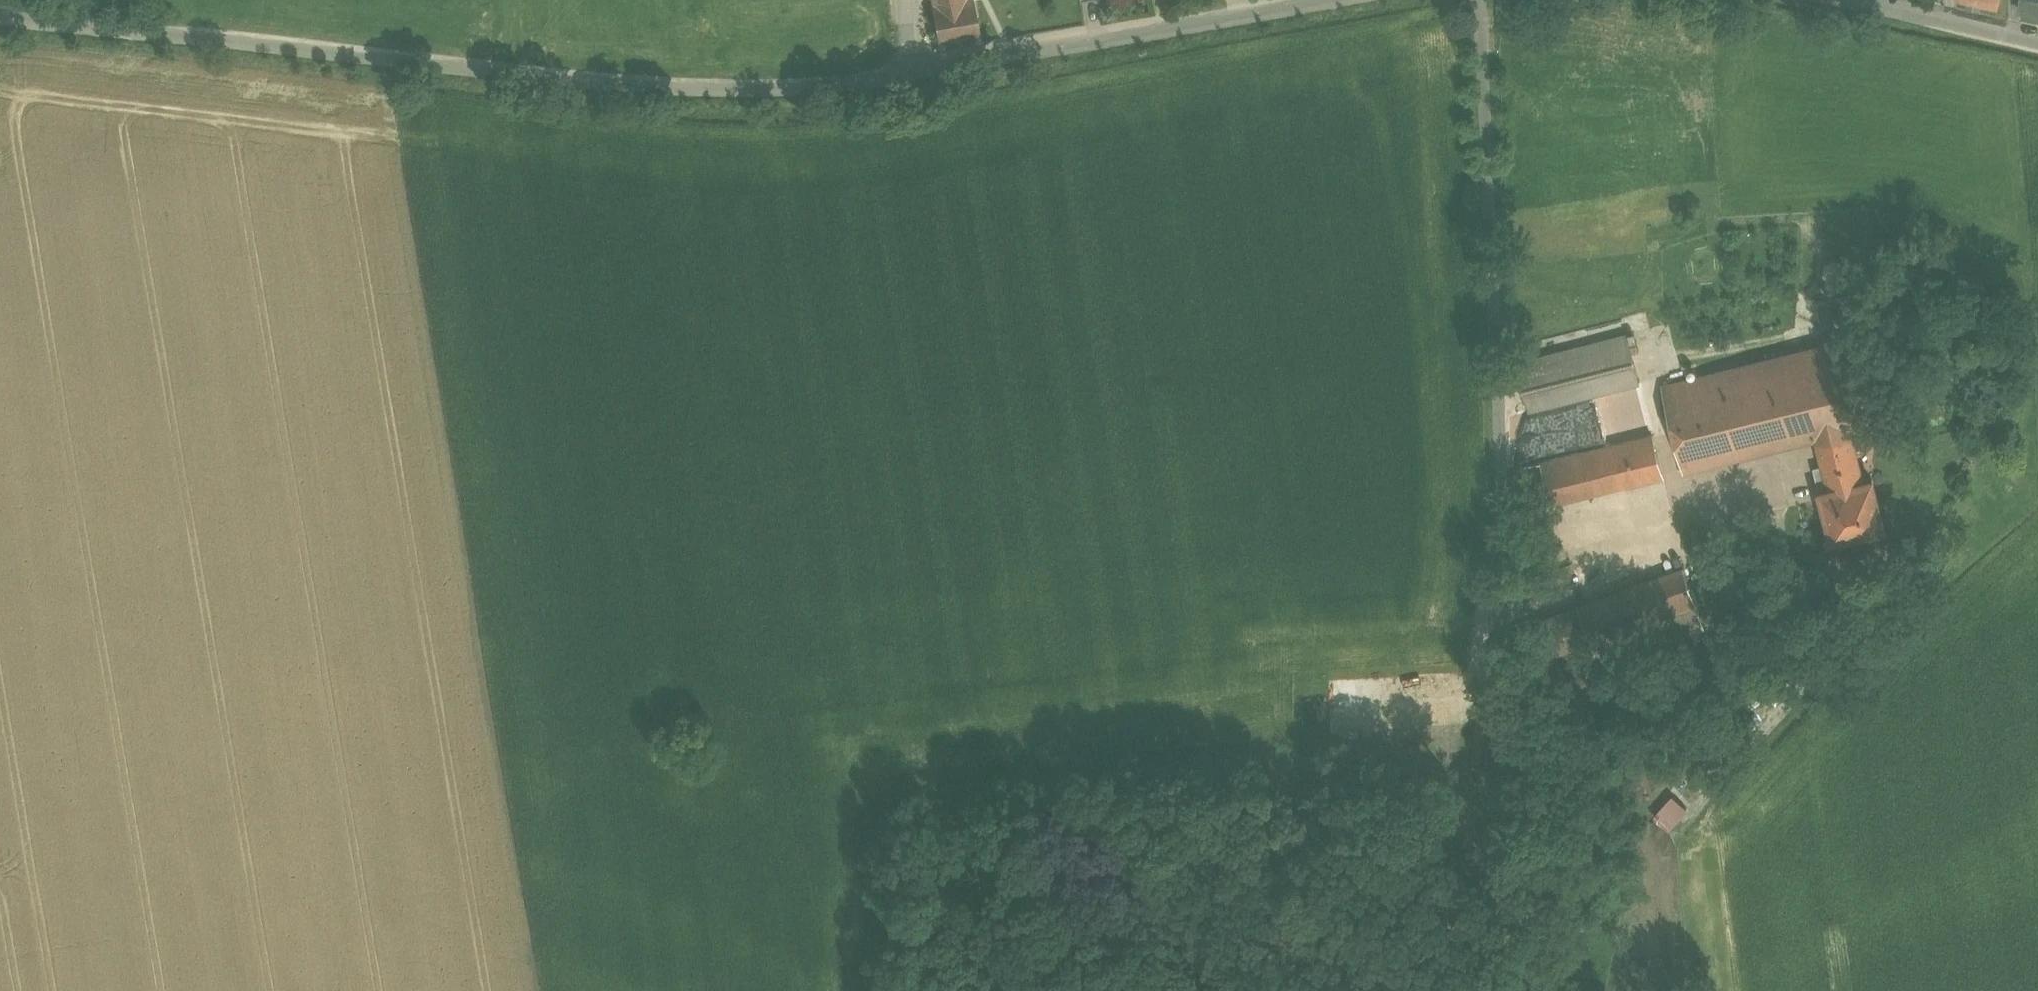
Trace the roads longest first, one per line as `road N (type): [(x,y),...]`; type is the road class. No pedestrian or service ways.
road 1 (residential): [(913,85),(676,97),(0,18)]
road 2 (residential): [(1356,0),(913,85)]
road 3 (residential): [(2037,48),(1828,0)]

